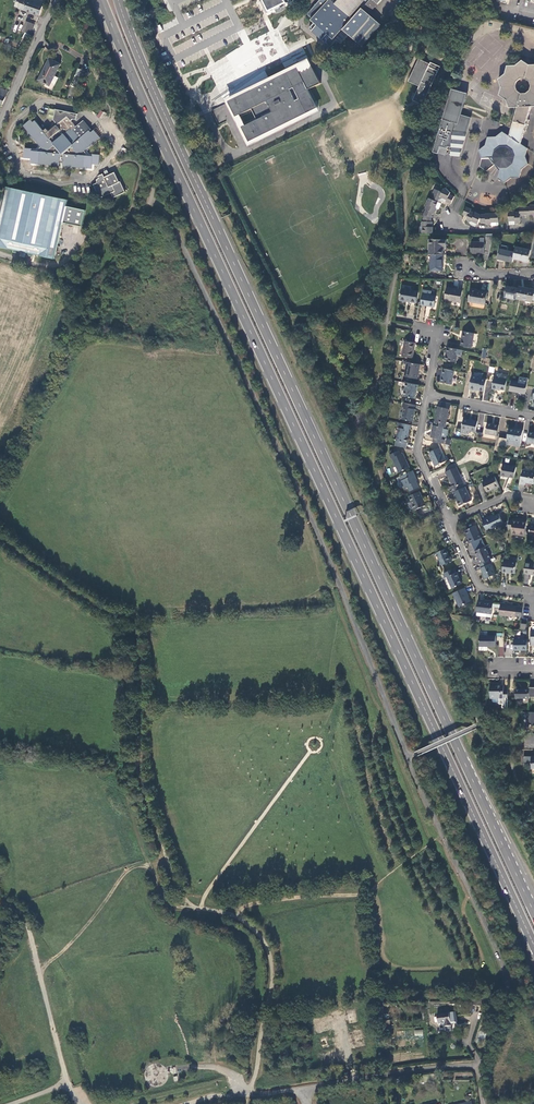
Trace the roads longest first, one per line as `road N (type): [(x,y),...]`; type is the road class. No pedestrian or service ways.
road 1 (trunk): [(102,0),(533,945)]
road 2 (trunk): [(533,908),(163,112),(118,0)]
road 3 (track): [(190,908),(142,778),(133,616),(75,593),(0,534)]
road 4 (track): [(367,892),(240,909),(238,918),(267,949),(272,981),(247,1103)]
road 5 (track): [(39,969),(64,952),(134,867),(148,865),(172,904),(238,918)]
road 6 (track): [(201,909),(320,740),(309,740),(309,750)]
road 7 (unclassified): [(304,1089),(484,1060)]
road 8 (residential): [(533,616),(531,594),(479,588),(450,521)]
road 9 (unclassified): [(0,125),(56,0)]
road 10 (residential): [(450,521),(417,450),(428,394)]

